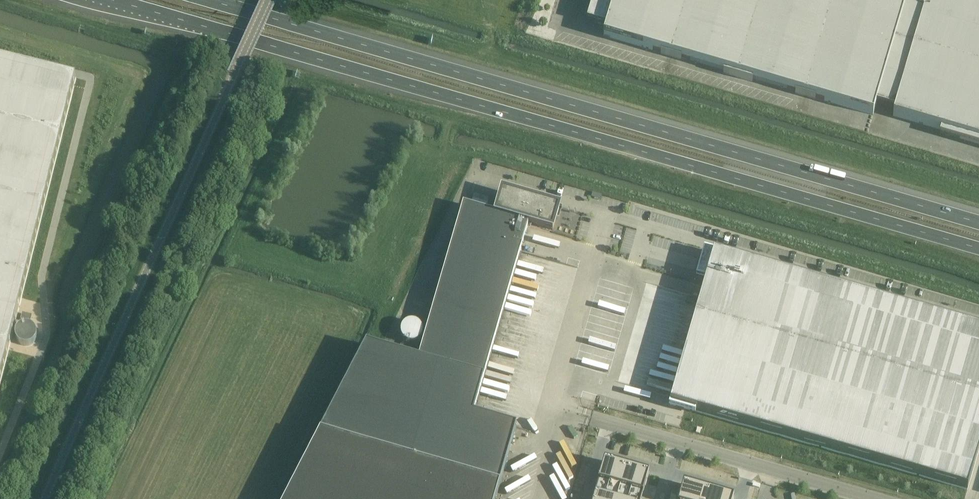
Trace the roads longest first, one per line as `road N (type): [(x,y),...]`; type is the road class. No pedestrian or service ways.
road 1 (motorway): [(113,0),(978,248)]
road 2 (motorway): [(978,222),(218,0)]
road 3 (unclassified): [(46,498),(269,0)]
road 4 (unclassified): [(875,498),(593,418)]

